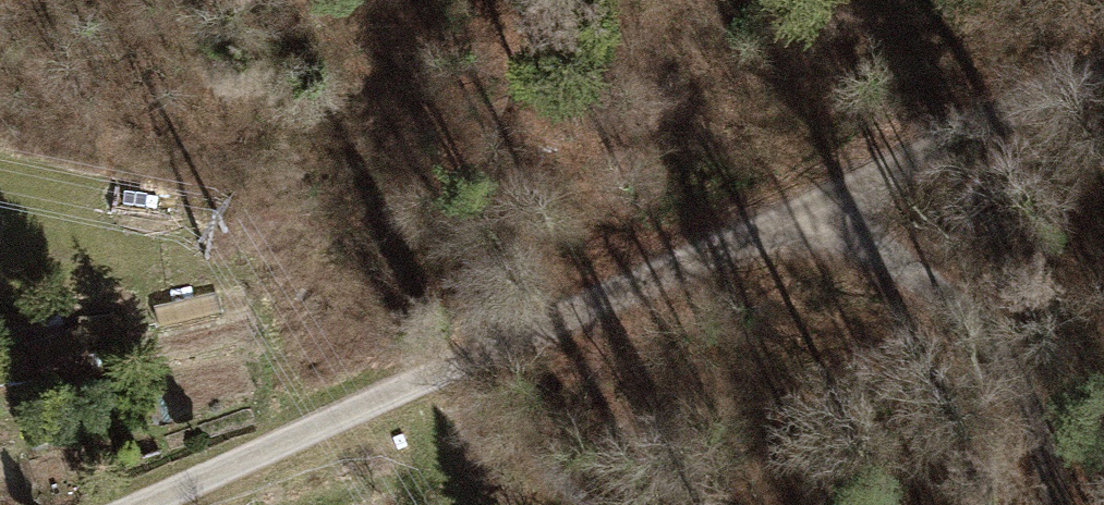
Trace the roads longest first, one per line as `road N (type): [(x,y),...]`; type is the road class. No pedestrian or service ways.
road 1 (track): [(396,403),(848,198),(1103,65)]
road 2 (track): [(848,198),(979,322),(1036,504)]
road 3 (residential): [(160,504),(396,403)]

